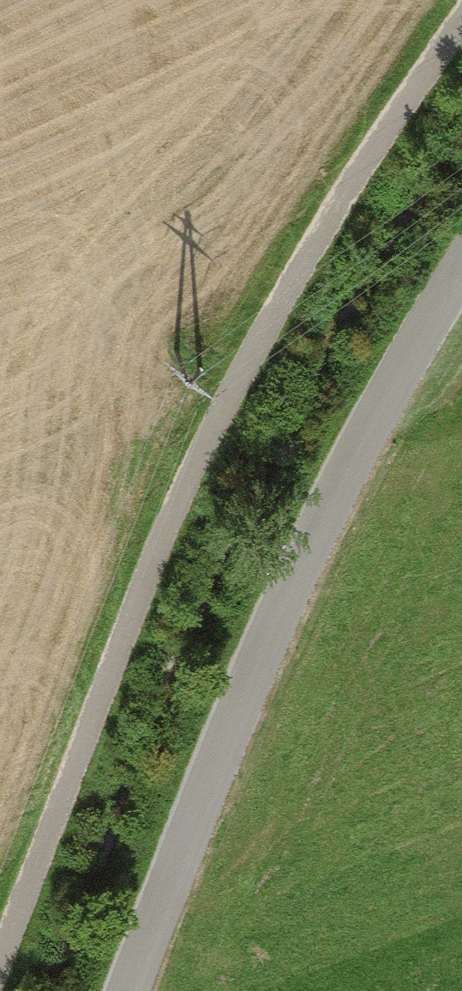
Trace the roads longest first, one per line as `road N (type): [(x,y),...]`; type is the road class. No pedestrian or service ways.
road 1 (track): [(0,959),(243,362),(461,22)]
road 2 (unclassified): [(461,279),(323,519),(246,689),(130,990)]

